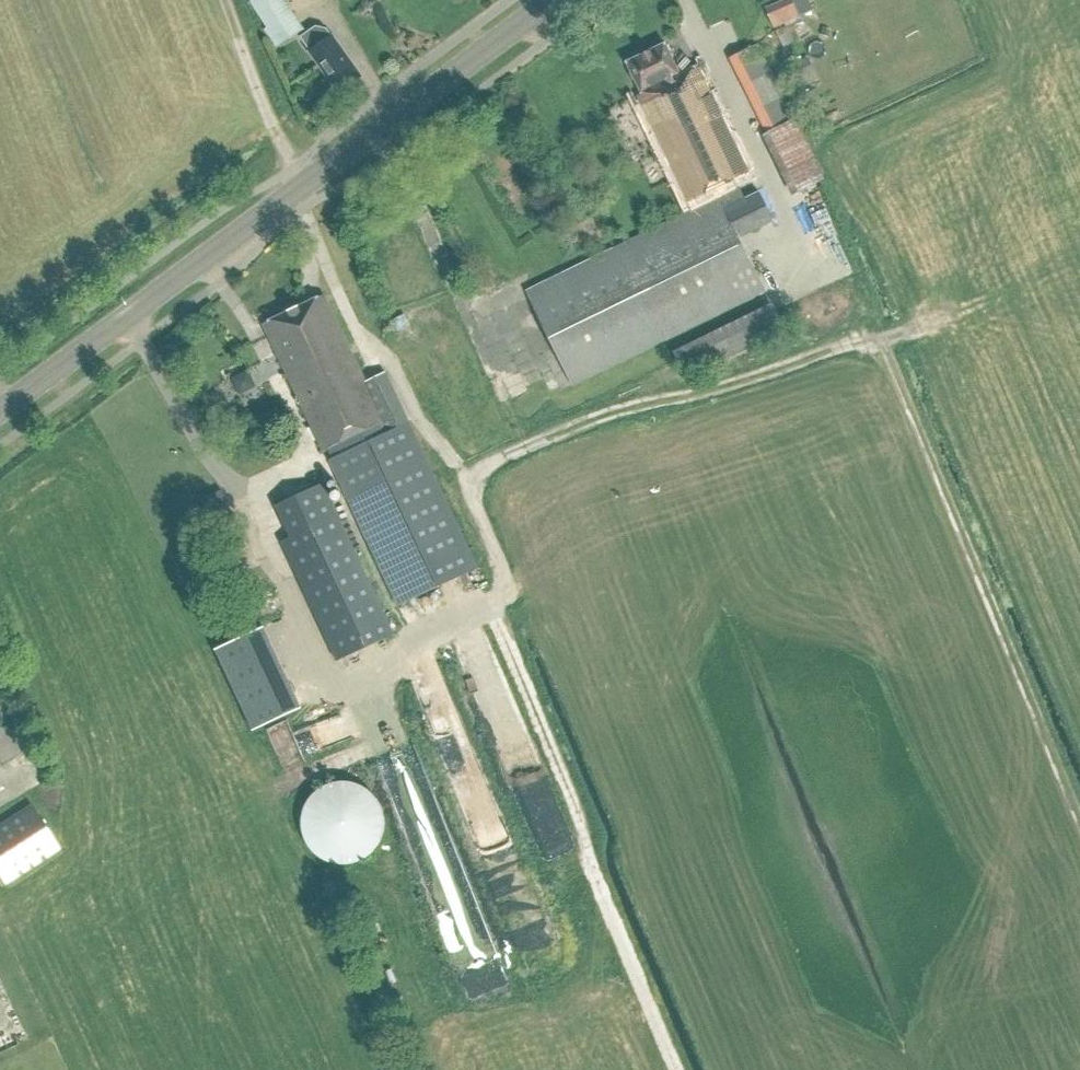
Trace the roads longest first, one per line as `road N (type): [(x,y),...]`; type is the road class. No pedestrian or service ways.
road 1 (tertiary): [(0,411),(553,0)]
road 2 (track): [(309,181),(272,127),(224,0)]

